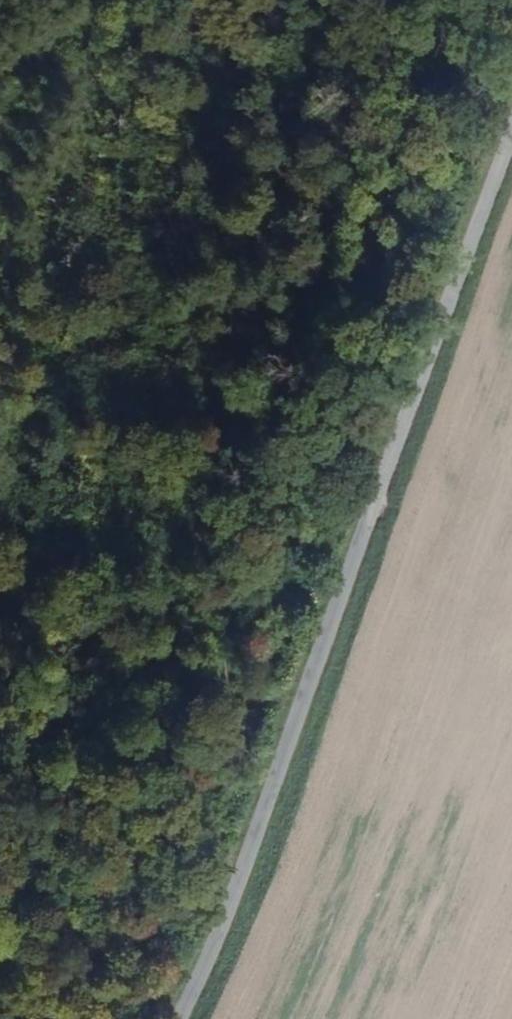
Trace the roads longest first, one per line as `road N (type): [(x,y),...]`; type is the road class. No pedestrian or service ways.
road 1 (unclassified): [(511,161),(265,824),(182,1018)]

